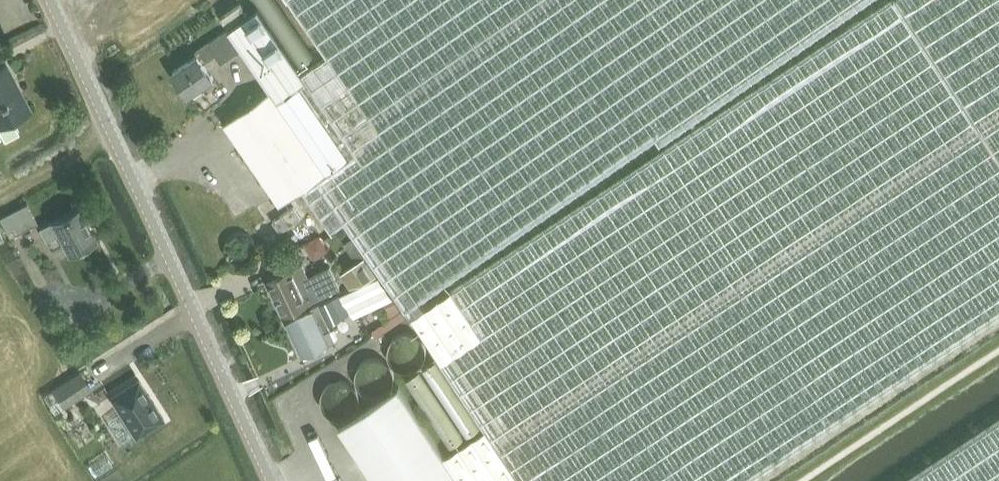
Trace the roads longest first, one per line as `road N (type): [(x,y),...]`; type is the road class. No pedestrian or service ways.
road 1 (residential): [(275,480),(55,0)]

